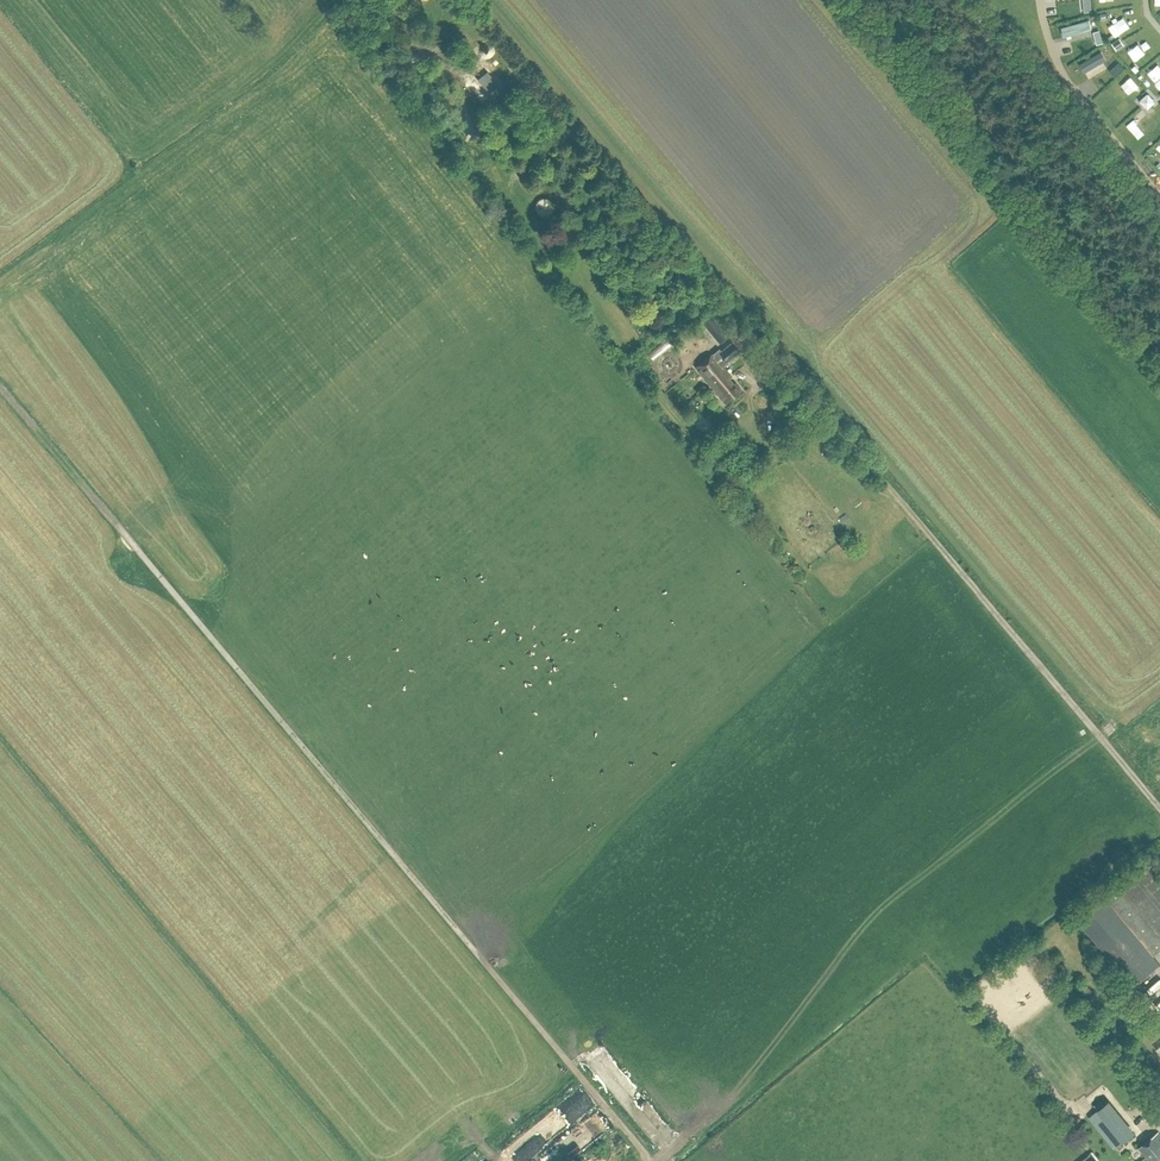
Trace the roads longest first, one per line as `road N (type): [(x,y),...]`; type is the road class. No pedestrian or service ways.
road 1 (track): [(785,378),(1159,807)]

